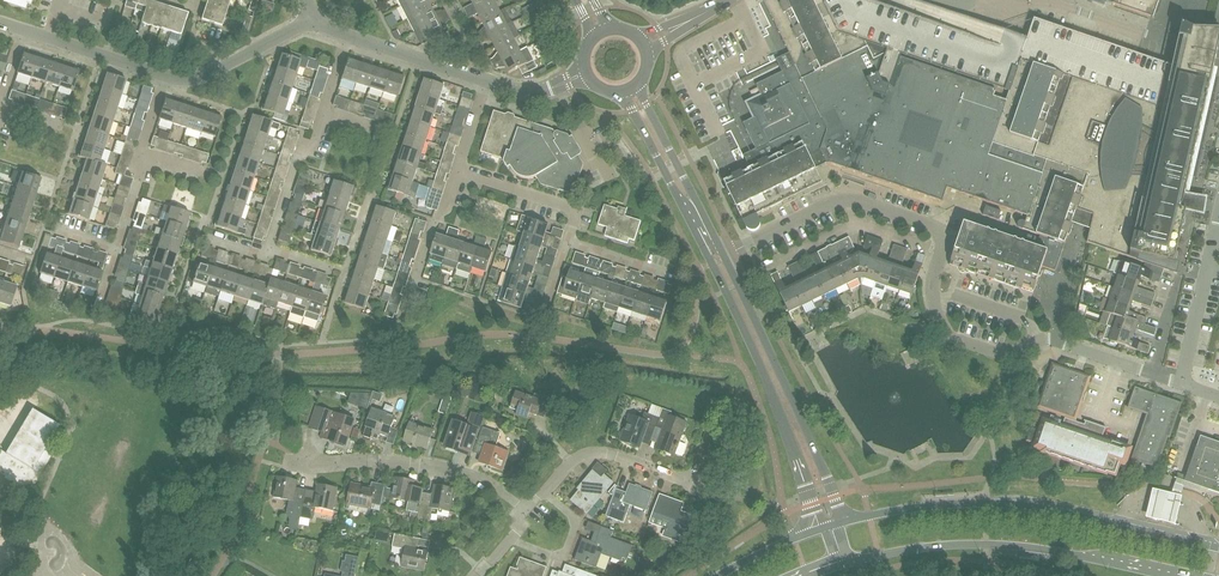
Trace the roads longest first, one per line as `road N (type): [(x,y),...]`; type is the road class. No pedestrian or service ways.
road 1 (unclassified): [(1153,375),(1050,339),(1005,354),(953,337),(934,300),(941,232),(853,200)]
road 2 (tertiary): [(1218,549),(1018,505),(911,508),(832,526)]
road 3 (tertiary): [(842,565),(986,545),(1165,575)]
road 4 (tertiary): [(832,526),(718,261)]
road 5 (residential): [(527,509),(466,474),(425,464),(296,460)]
road 6 (tertiary): [(718,261),(630,89)]
road 7 (residential): [(543,491),(581,453),(607,451),(698,482)]
road 8 (residential): [(165,76),(205,75),(315,18)]
road 9 (residential): [(397,322),(458,170)]
road 10 (residential): [(97,309),(140,176),(140,153)]
road 11 (residential): [(568,242),(571,207),(458,170)]
road 12 (residential): [(326,113),(316,142),(305,144),(271,248)]
road 13 (unclassified): [(853,200),(718,261)]
road 14 (residential): [(483,80),(350,36)]
road 15 (residential): [(509,538),(557,557),(566,549),(575,522),(543,491)]
road 16 (tertiary): [(832,526),(718,575)]
road 17 (residential): [(165,76),(49,38)]

